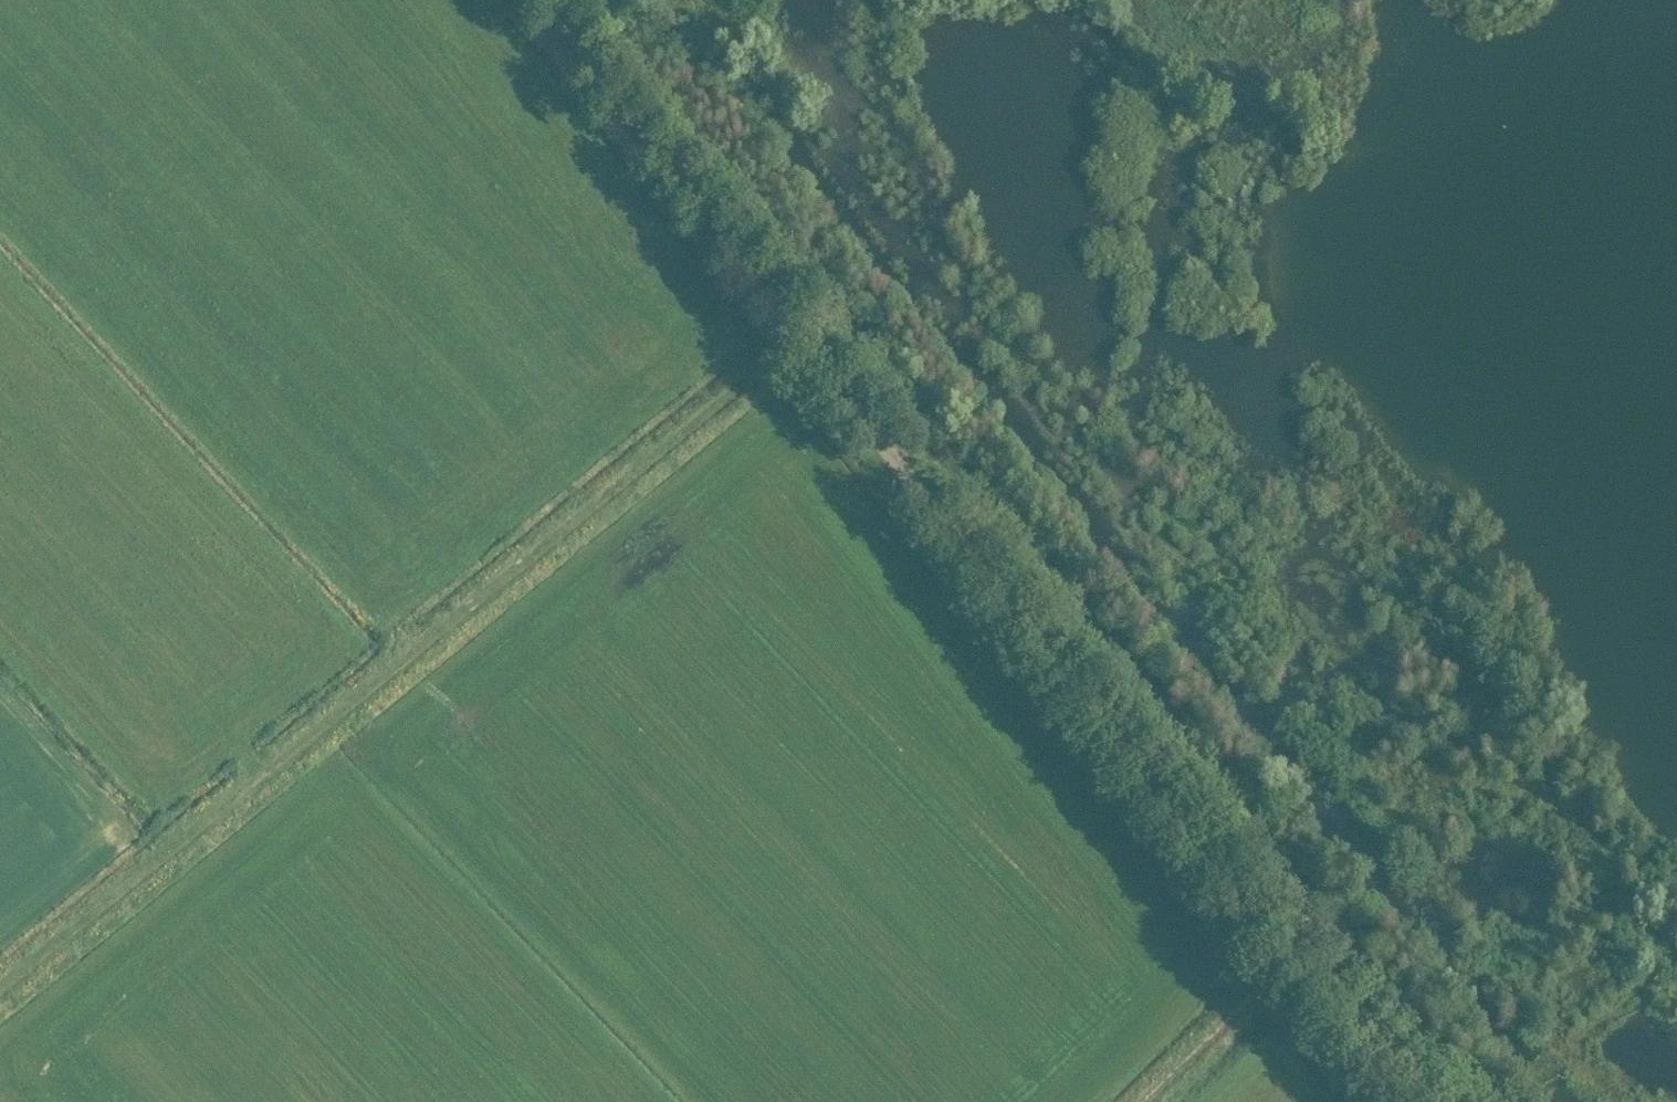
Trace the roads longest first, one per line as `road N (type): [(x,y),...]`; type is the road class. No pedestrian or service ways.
road 1 (unclassified): [(533,0),(1209,868),(1426,1101)]
road 2 (track): [(0,992),(796,336)]

